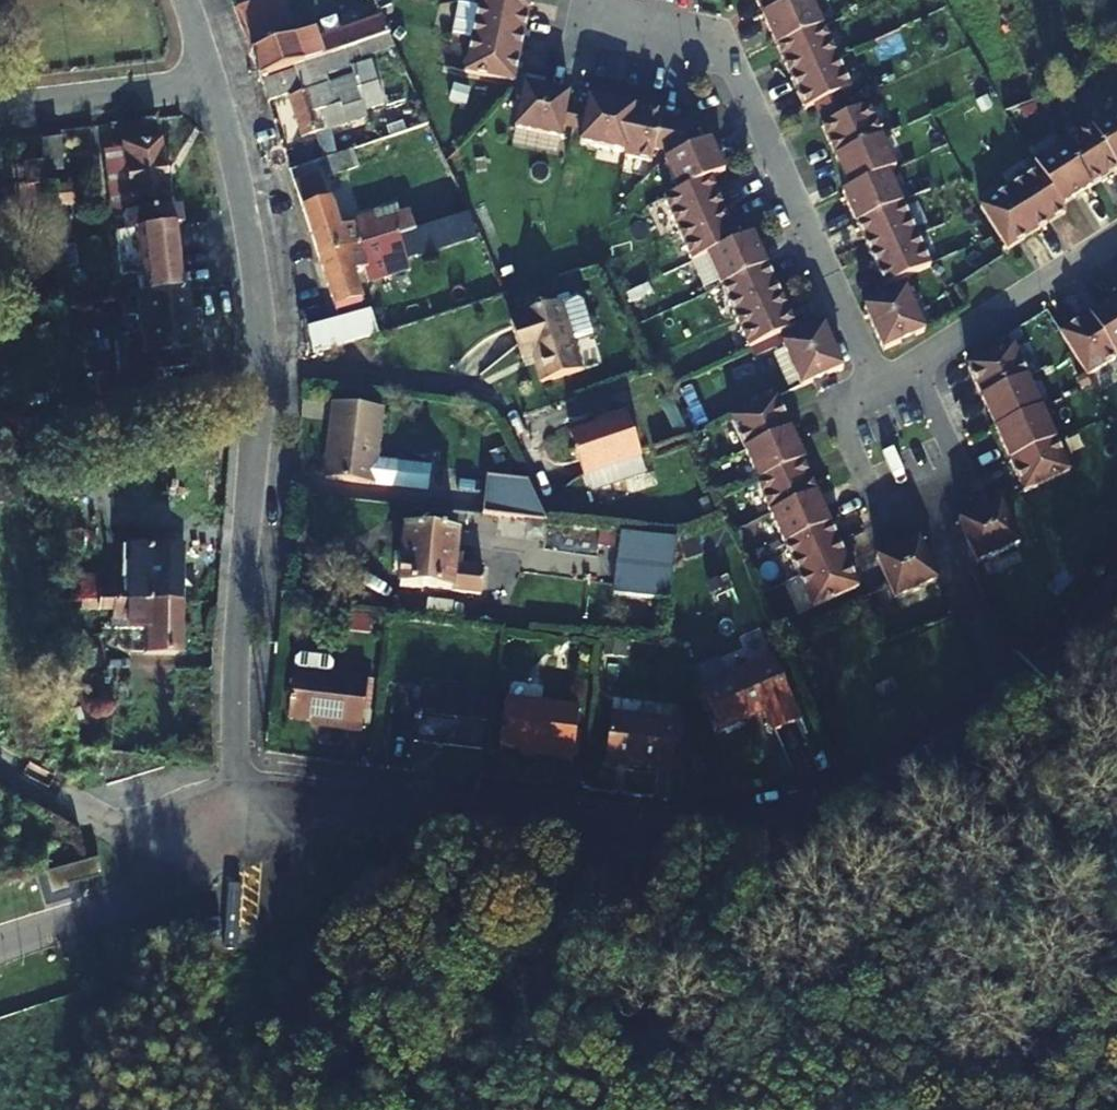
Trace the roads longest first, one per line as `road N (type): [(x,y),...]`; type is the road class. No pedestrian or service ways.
road 1 (residential): [(238,782),(648,833),(701,831),(848,787),(1013,678)]
road 2 (residential): [(212,82),(243,201),(258,330),(237,636),(238,782)]
road 3 (residential): [(595,0),(590,23),(729,52),(875,393)]
road 4 (residential): [(914,374),(1116,239)]
road 5 (residential): [(0,109),(212,82)]
road 6 (residential): [(875,393),(834,413),(884,517),(925,497)]
road 7 (residential): [(925,497),(1013,678)]
road 8 (residential): [(925,497),(964,478),(914,374)]
road 9 (residential): [(1013,678),(1116,580)]

